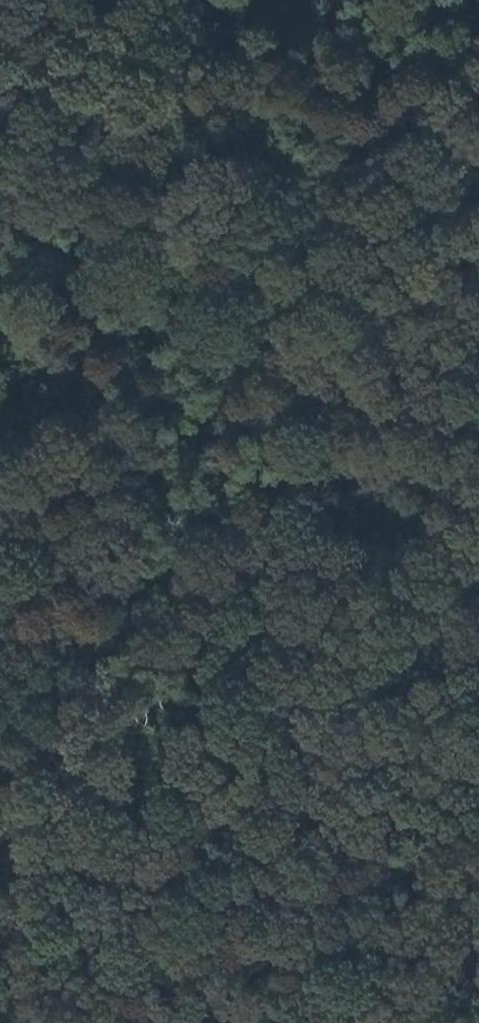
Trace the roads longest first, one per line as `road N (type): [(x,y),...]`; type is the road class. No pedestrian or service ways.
road 1 (track): [(0,947),(57,929),(240,819),(478,750)]

